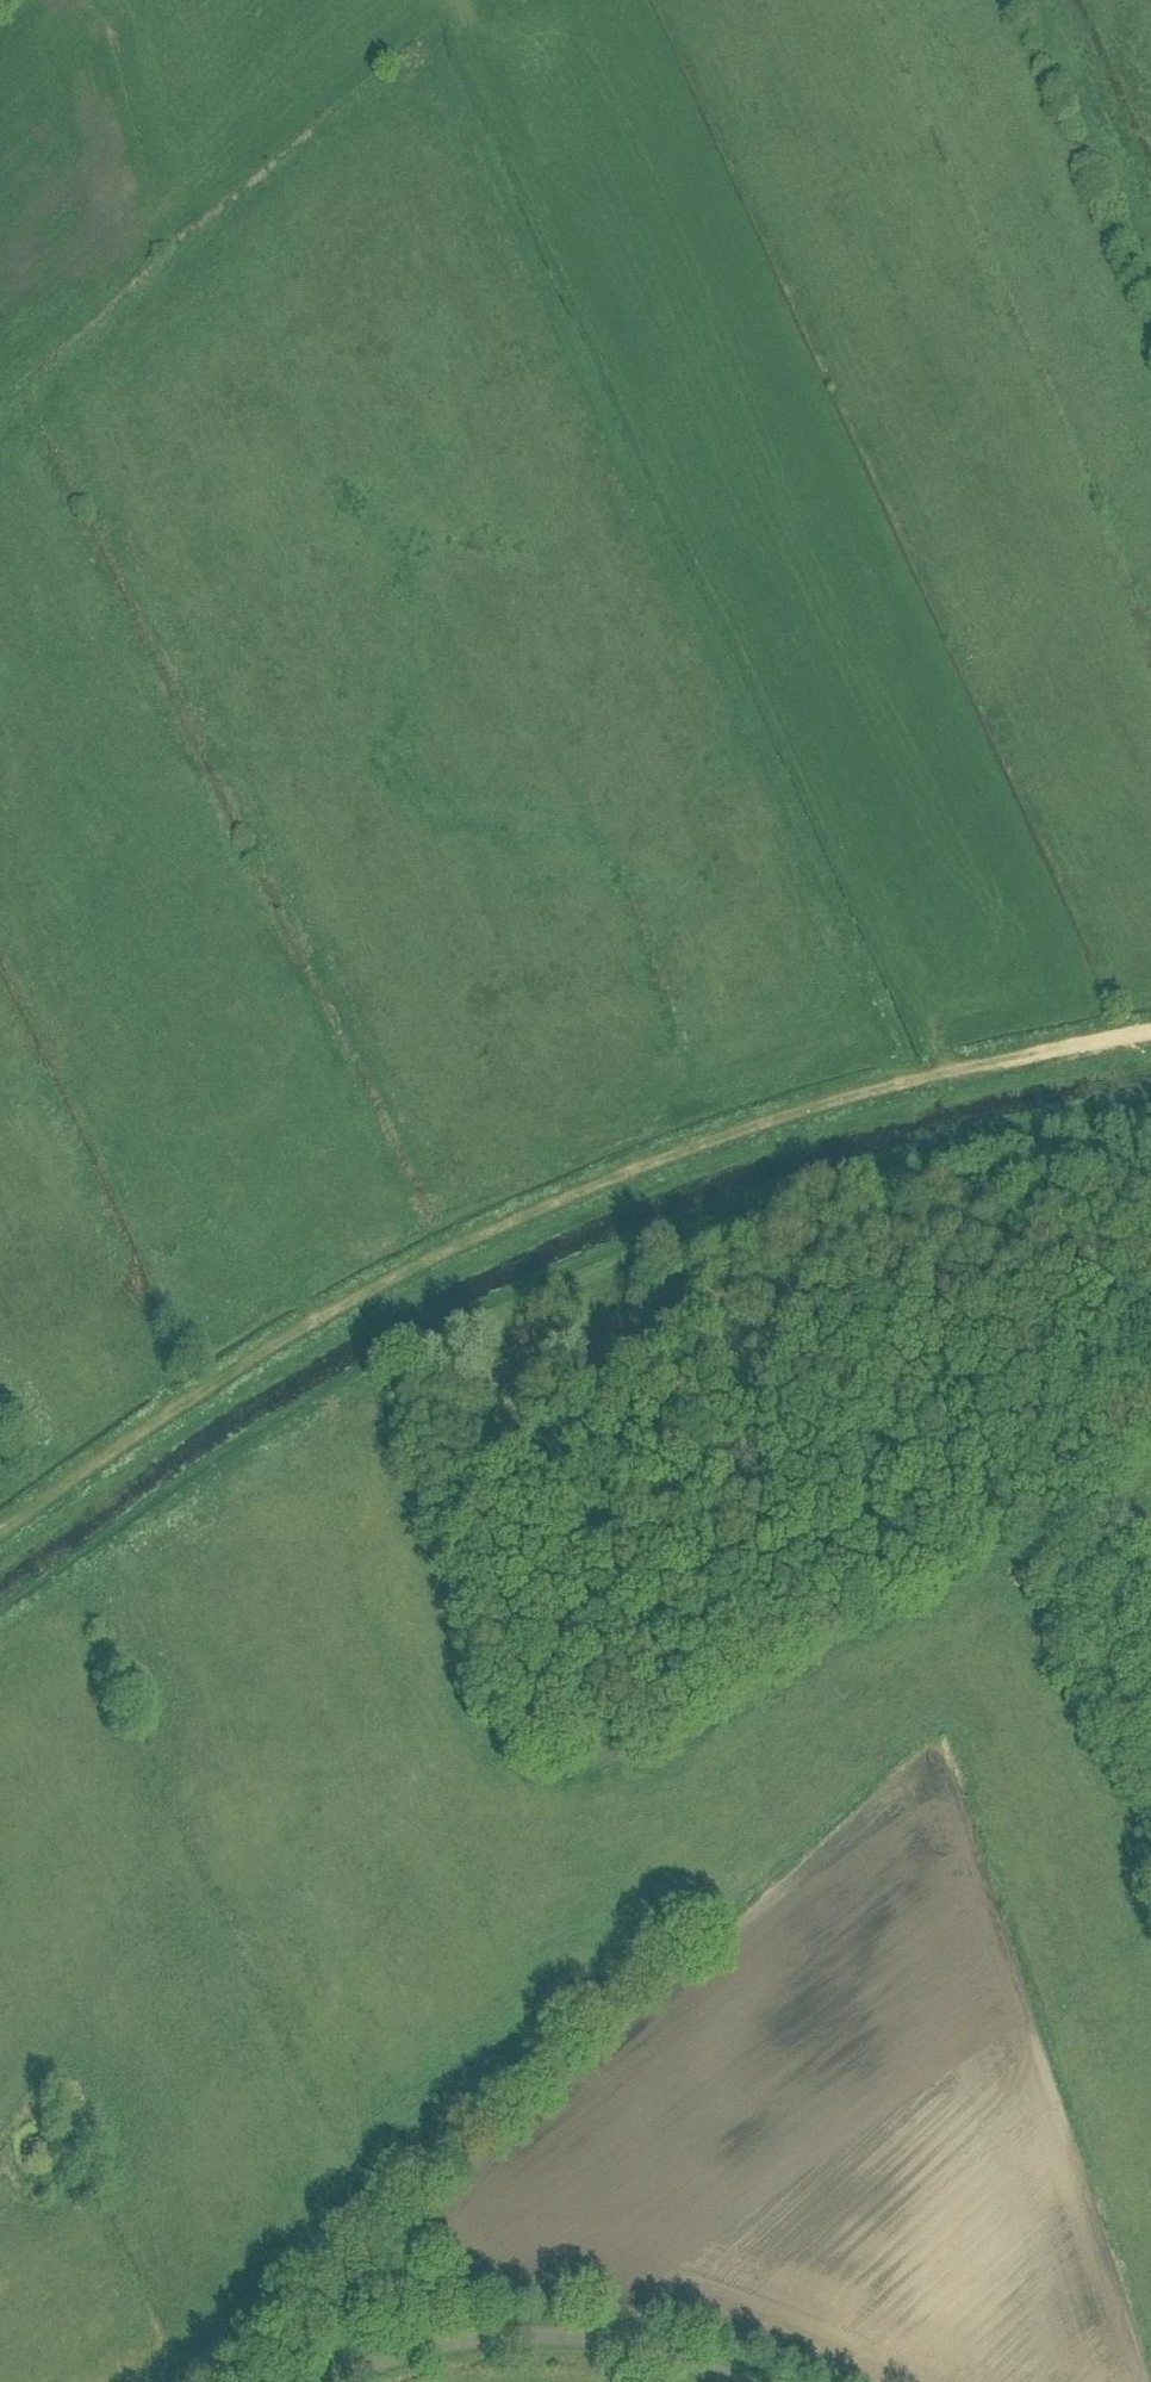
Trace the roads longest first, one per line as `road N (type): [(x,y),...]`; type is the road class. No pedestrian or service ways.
road 1 (track): [(1150,1039),(922,1087),(586,1192),(389,1288),(175,1418),(0,1543)]
road 2 (unclassified): [(330,2381),(434,2345),(554,2335),(633,2345),(738,2381)]

